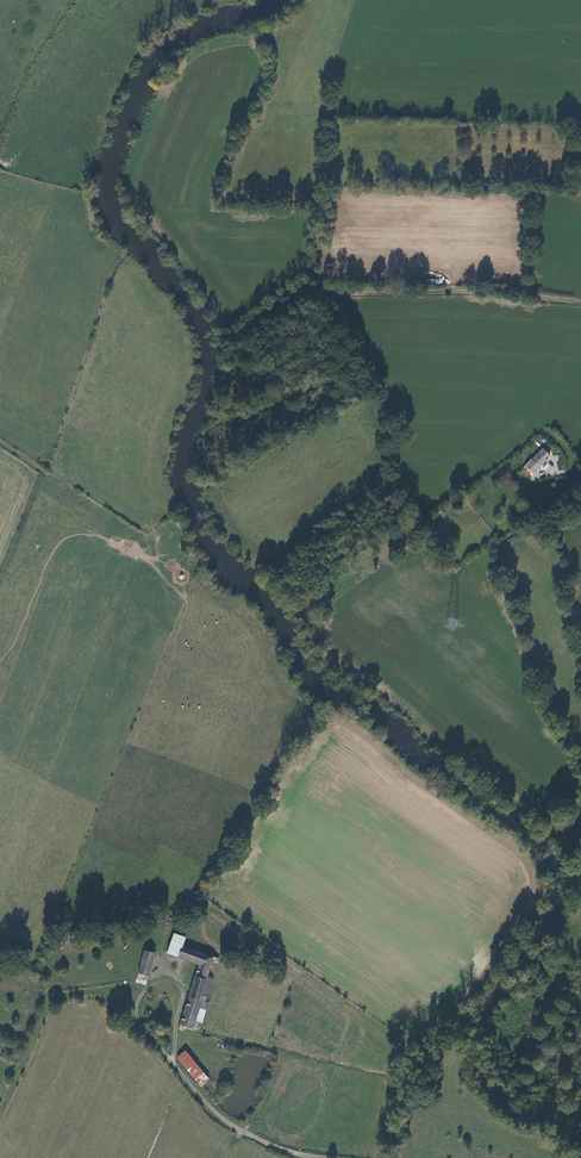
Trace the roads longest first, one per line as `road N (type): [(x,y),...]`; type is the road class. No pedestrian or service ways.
road 1 (residential): [(323,1157),(277,1147),(226,1121),(173,1060)]
road 2 (track): [(151,540),(68,495),(0,444)]

